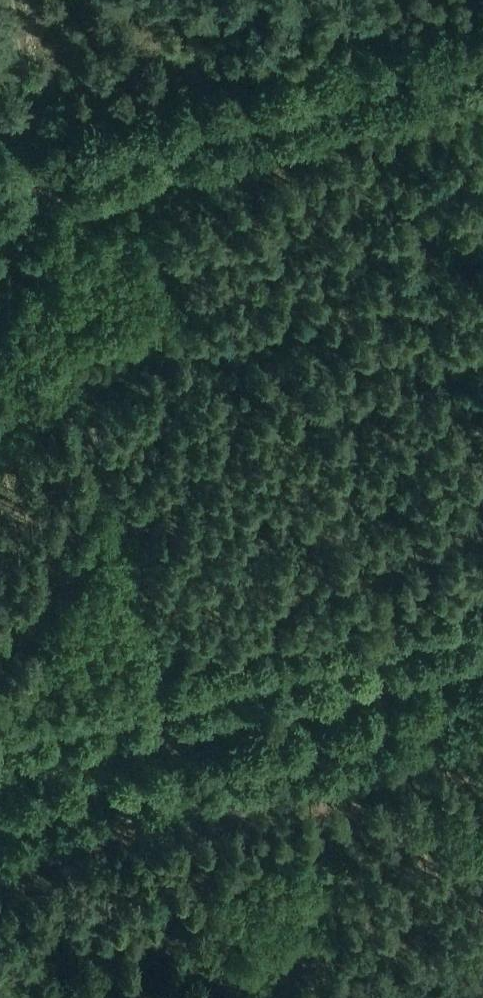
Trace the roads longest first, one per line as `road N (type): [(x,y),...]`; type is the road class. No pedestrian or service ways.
road 1 (track): [(145,634),(36,167),(12,0)]
road 2 (track): [(482,48),(0,177)]
road 3 (track): [(235,997),(182,798)]
road 4 (track): [(182,798),(0,843)]
road 5 (track): [(182,798),(145,634)]

